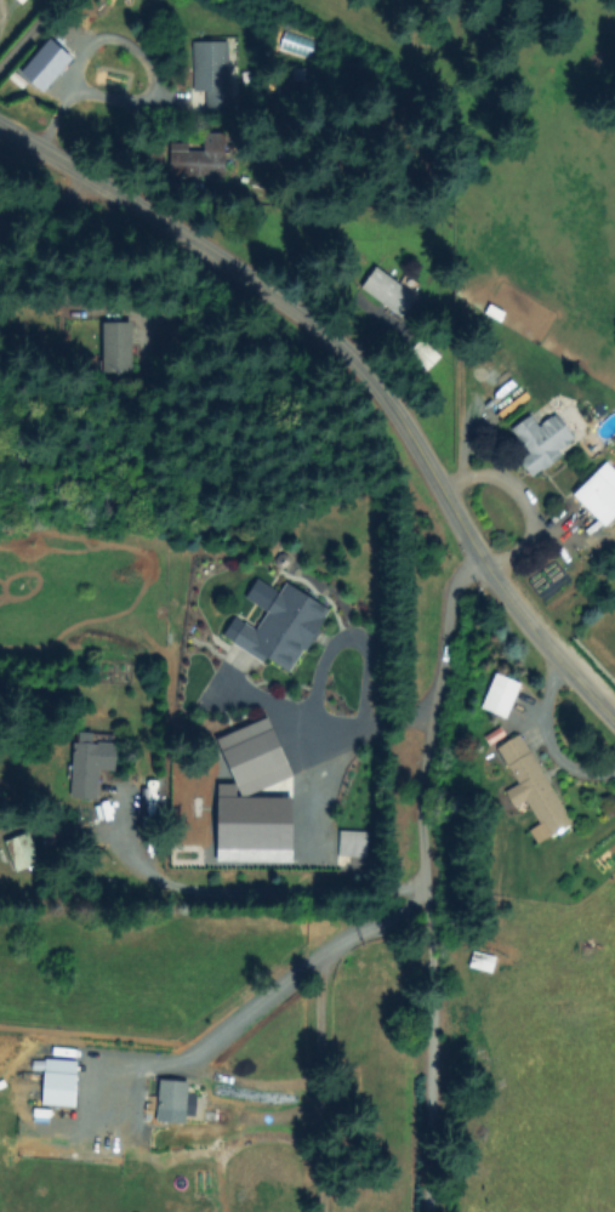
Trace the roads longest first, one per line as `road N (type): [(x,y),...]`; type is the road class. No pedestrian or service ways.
road 1 (tertiary): [(0,124),(217,258),(378,381),(483,562),(529,627),(614,721)]
road 2 (residential): [(478,554),(448,592),(412,792),(425,1211)]

